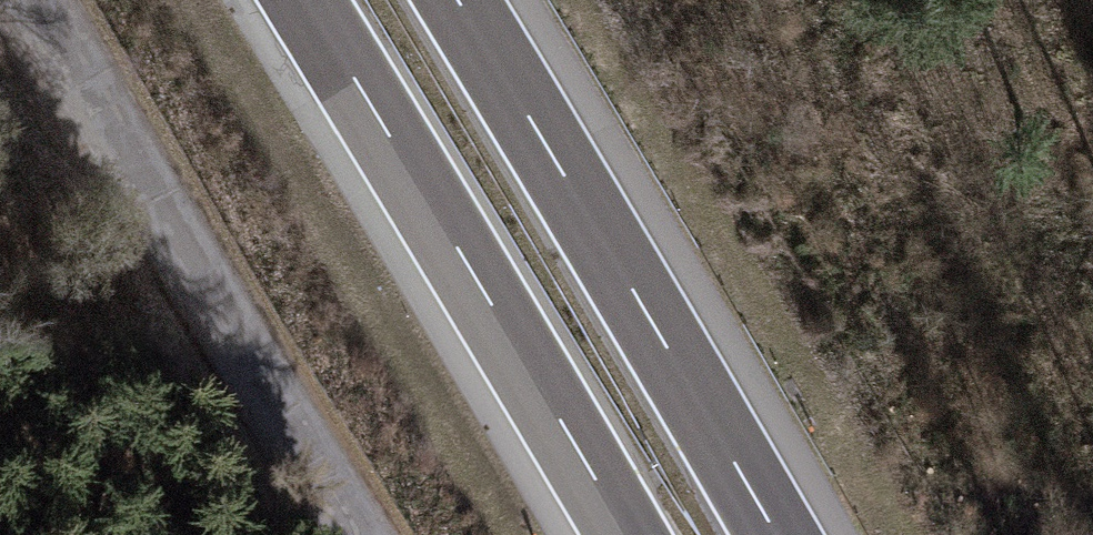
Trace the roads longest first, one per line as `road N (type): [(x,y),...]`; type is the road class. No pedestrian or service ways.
road 1 (motorway): [(304,0),(625,534)]
road 2 (motorway): [(778,534),(460,0)]
road 3 (unclassified): [(42,0),(352,534)]

